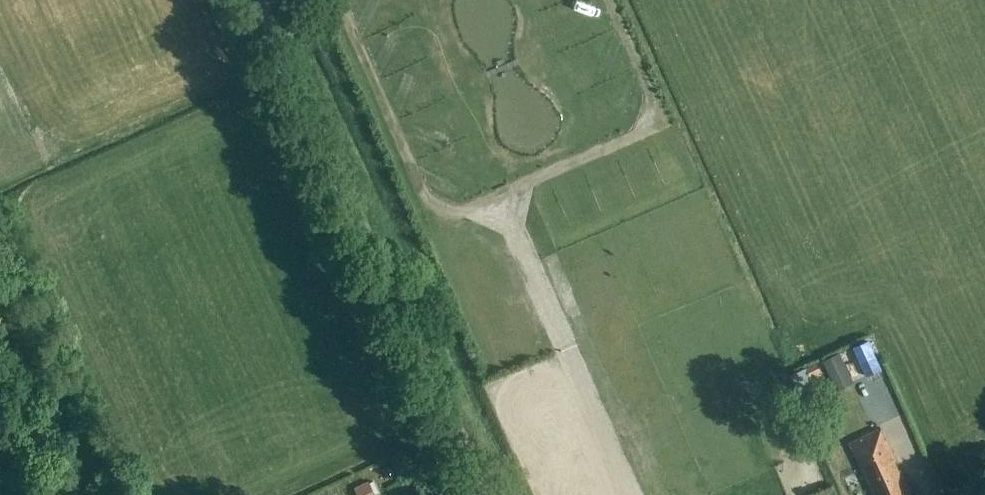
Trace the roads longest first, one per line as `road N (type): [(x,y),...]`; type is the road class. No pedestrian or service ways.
road 1 (unclassified): [(482,494),(254,0)]

